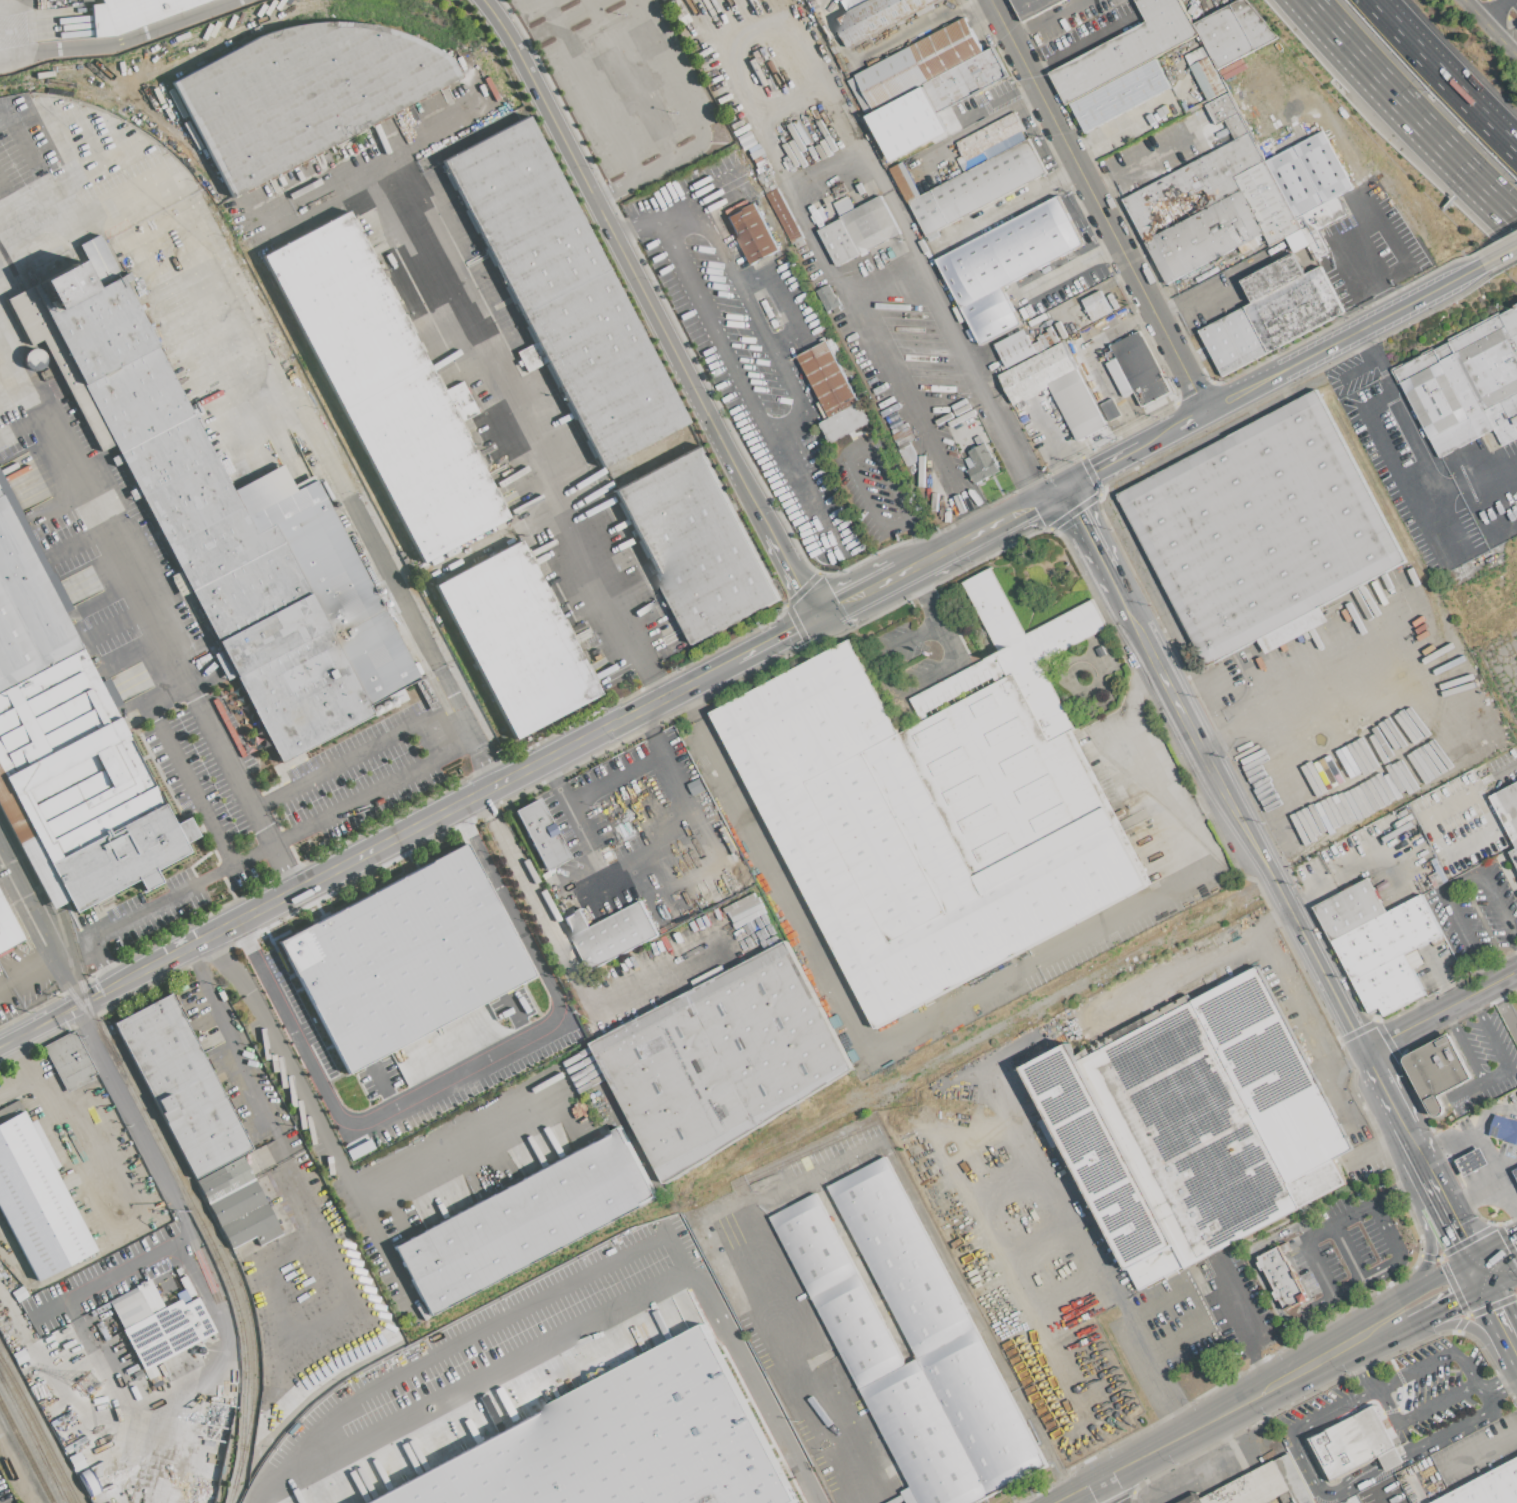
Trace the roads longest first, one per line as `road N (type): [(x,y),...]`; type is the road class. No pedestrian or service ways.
road 1 (residential): [(484,0),(769,528)]
road 2 (residential): [(993,0),(1207,411)]
road 3 (tertiary): [(1105,568),(1262,859)]
road 4 (tertiary): [(1480,265),(1207,411)]
road 5 (motorway): [(1308,0),(1516,219)]
road 6 (tertiary): [(543,763),(300,887)]
road 7 (tertiary): [(300,887),(83,1003)]
road 8 (secondary): [(1267,1386),(1057,1502)]
road 9 (tertiary): [(1262,859),(1364,1053)]
road 10 (motorway): [(1516,153),(1372,0)]
road 11 (tertiary): [(696,681),(543,763)]
road 12 (residential): [(1516,972),(1364,1053)]
road 13 (tertiary): [(1062,488),(942,551)]
road 14 (secondary): [(1430,1180),(1418,1211),(1429,1257),(1398,1298)]
road 15 (secondary): [(1403,1327),(1459,1321),(1516,1359)]
road 16 (secondary): [(1376,1326),(1267,1386)]

